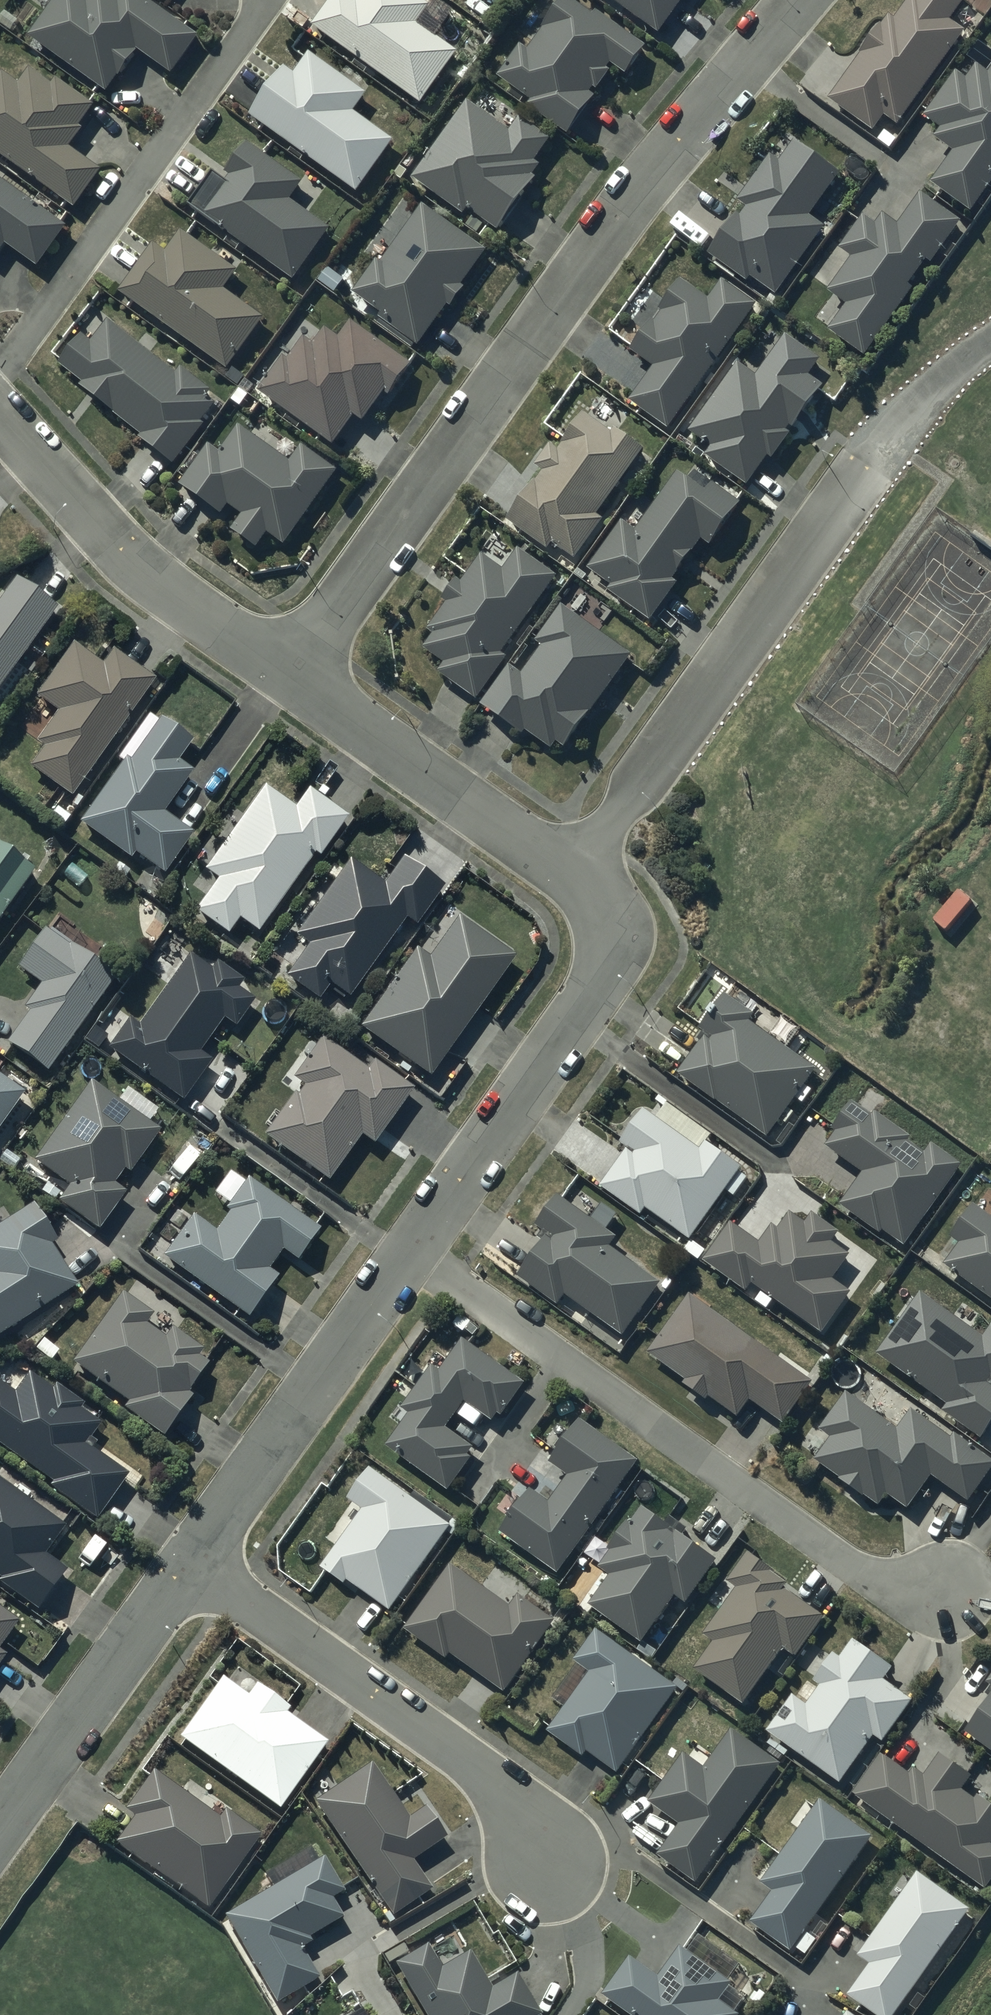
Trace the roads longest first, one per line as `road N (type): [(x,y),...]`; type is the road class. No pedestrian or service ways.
road 1 (residential): [(798,0),(585,257),(293,676)]
road 2 (residential): [(408,1253),(866,1578),(946,1591)]
road 3 (residential): [(573,877),(887,438)]
road 4 (residential): [(188,1560),(528,1808),(544,1868)]
road 5 (residential): [(408,1253),(608,969),(607,924),(597,900),(573,877)]
road 6 (residential): [(261,0),(0,367)]
road 7 (residential): [(293,676),(142,569),(0,410)]
road 8 (residential): [(188,1560),(408,1253)]
road 9 (residential): [(573,877),(293,676)]
road 10 (residential): [(0,1822),(188,1560)]

